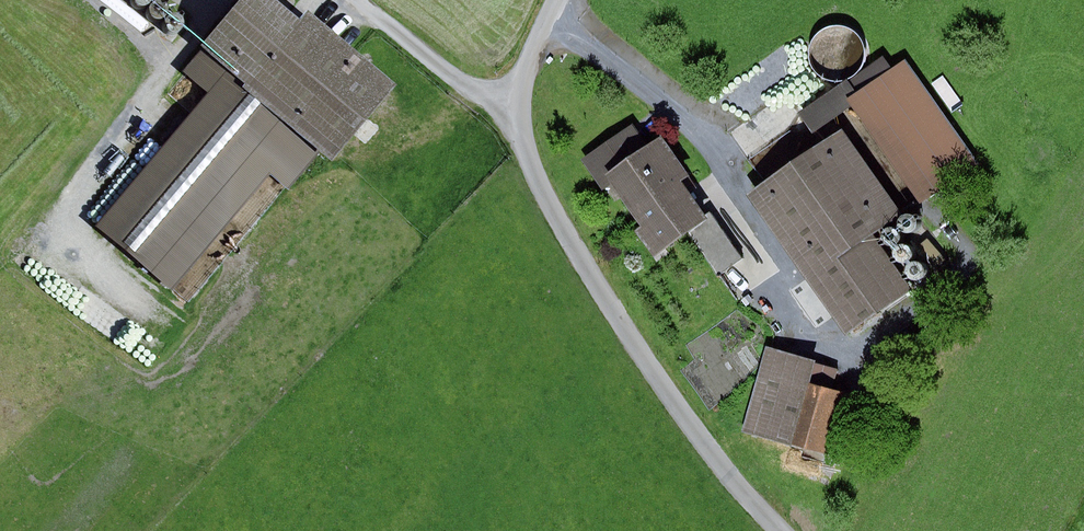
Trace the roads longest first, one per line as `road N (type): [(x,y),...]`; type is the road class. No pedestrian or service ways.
road 1 (unclassified): [(794,530),(705,438),(548,178),(522,107),(565,0)]
road 2 (track): [(522,107),(483,87),(372,0)]

